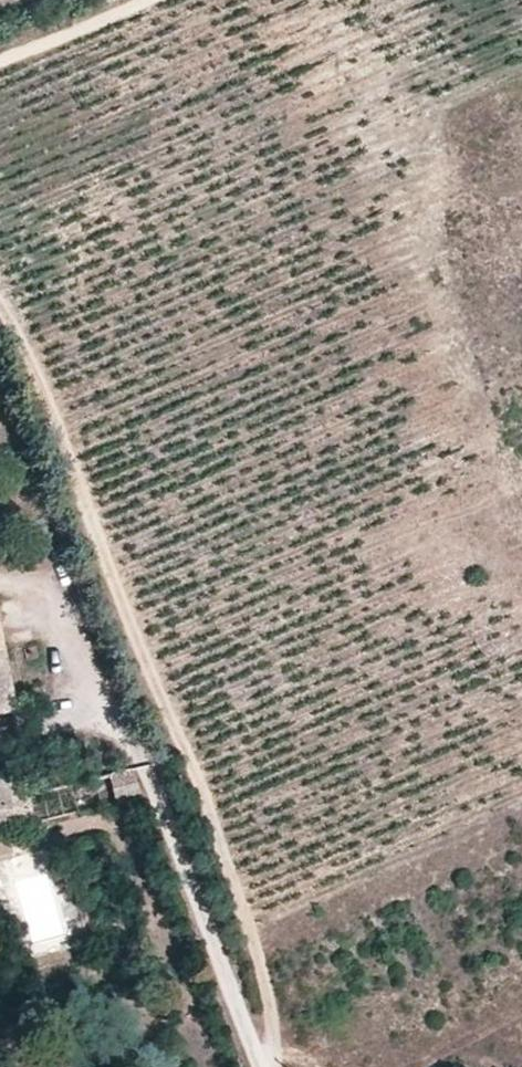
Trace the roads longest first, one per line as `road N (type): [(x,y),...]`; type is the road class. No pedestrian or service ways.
road 1 (track): [(271,1066),(268,1008),(224,839),(67,437),(0,294)]
road 2 (unclassified): [(258,1066),(169,843)]
road 3 (track): [(0,63),(160,0)]

